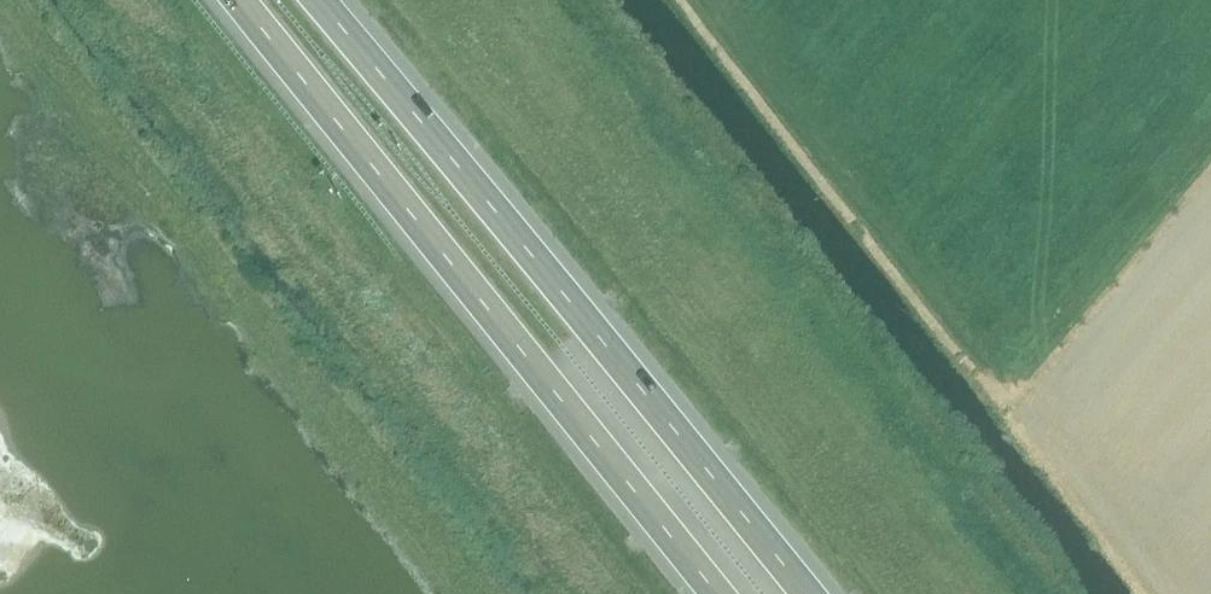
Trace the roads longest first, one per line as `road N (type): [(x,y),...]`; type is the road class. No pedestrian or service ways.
road 1 (trunk): [(803,593),(321,0)]
road 2 (trunk): [(229,0),(707,593)]

